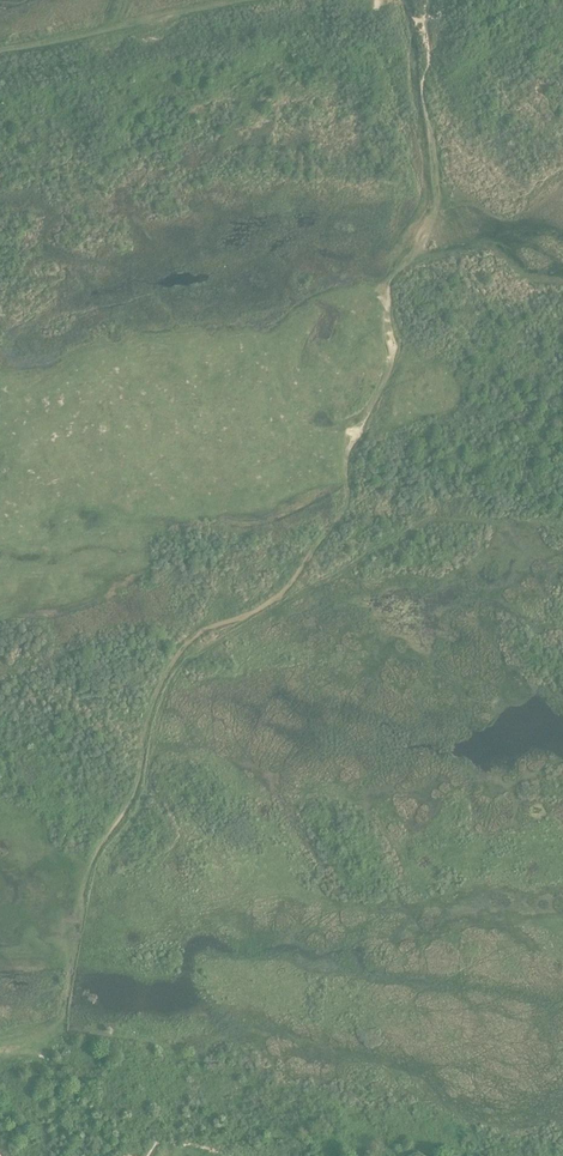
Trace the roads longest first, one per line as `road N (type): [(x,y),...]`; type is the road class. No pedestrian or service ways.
road 1 (track): [(0,1042),(52,1029),(61,1018),(92,861),(130,800),(145,727),(169,667),(193,638),(271,602),(344,513),(356,450),(404,344),(389,284),(402,265)]
road 2 (track): [(0,344),(66,348),(123,339),(158,318),(247,323),(402,265)]
road 3 (track): [(402,265),(427,209),(429,163),(407,0)]
road 4 (track): [(0,48),(221,0)]

